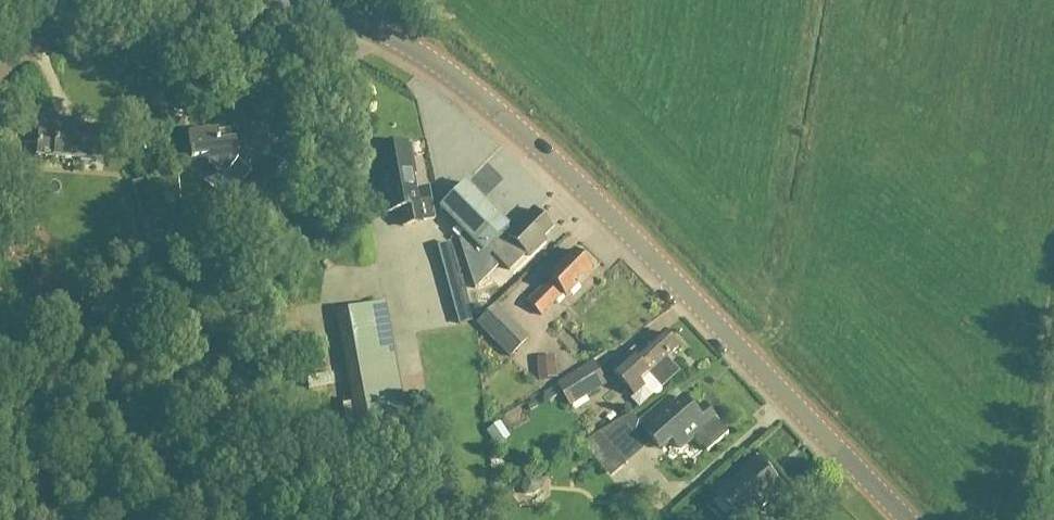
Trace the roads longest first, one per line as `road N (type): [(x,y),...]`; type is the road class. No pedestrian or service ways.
road 1 (secondary): [(906,519),(582,190),(469,91),(362,25),(253,0)]

